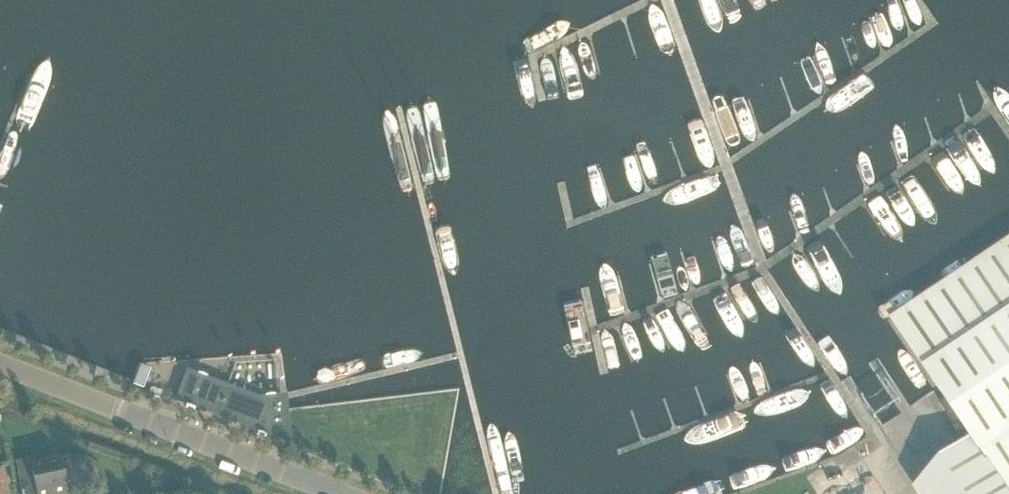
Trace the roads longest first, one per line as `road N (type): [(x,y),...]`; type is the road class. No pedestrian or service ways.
road 1 (residential): [(340,493),(0,363)]

